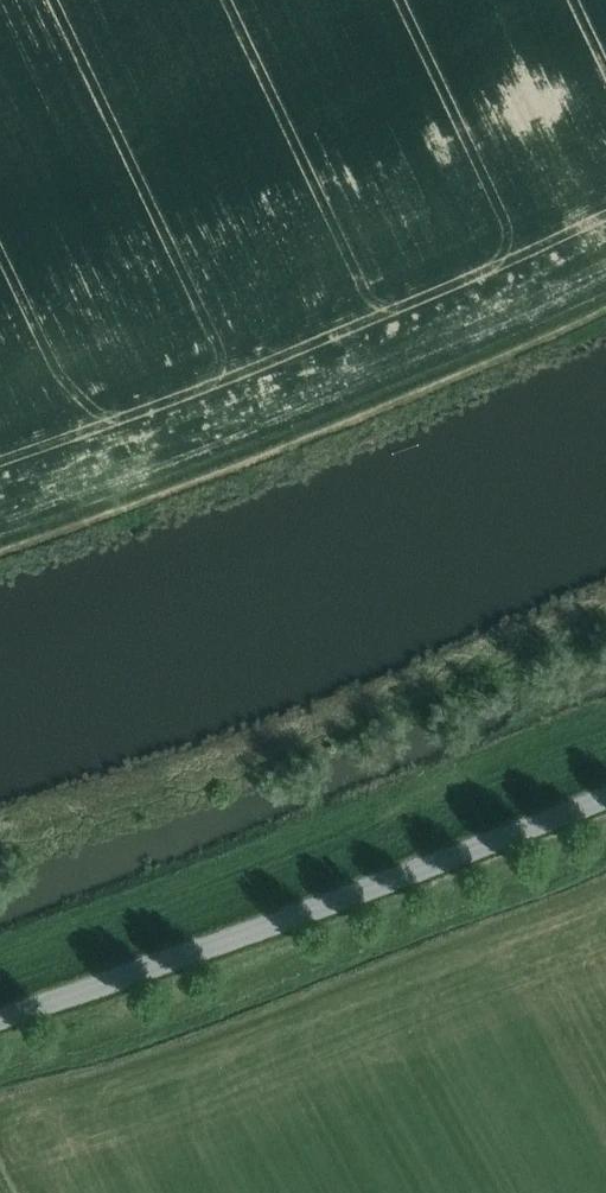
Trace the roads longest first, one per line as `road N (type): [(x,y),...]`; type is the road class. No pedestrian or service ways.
road 1 (unclassified): [(0,1017),(605,797)]

